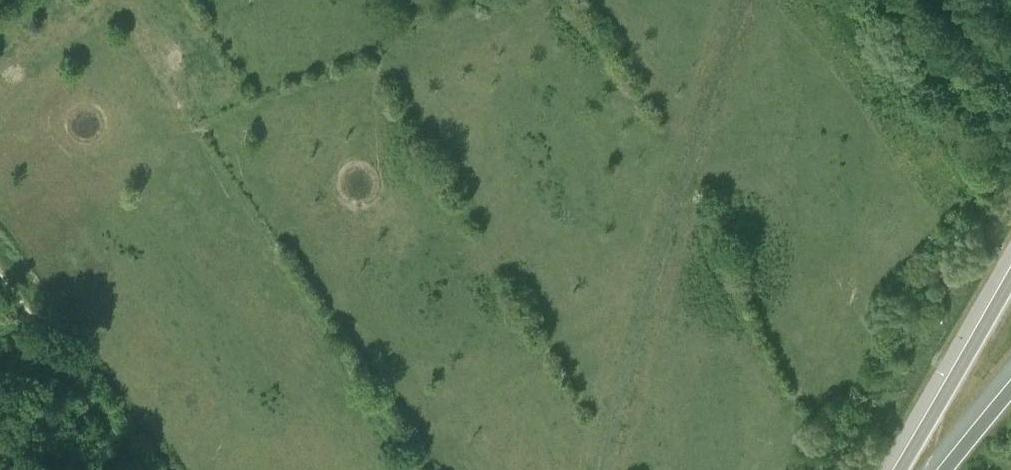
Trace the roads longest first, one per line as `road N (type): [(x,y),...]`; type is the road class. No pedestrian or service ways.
road 1 (trunk): [(1010,279),(896,469)]

